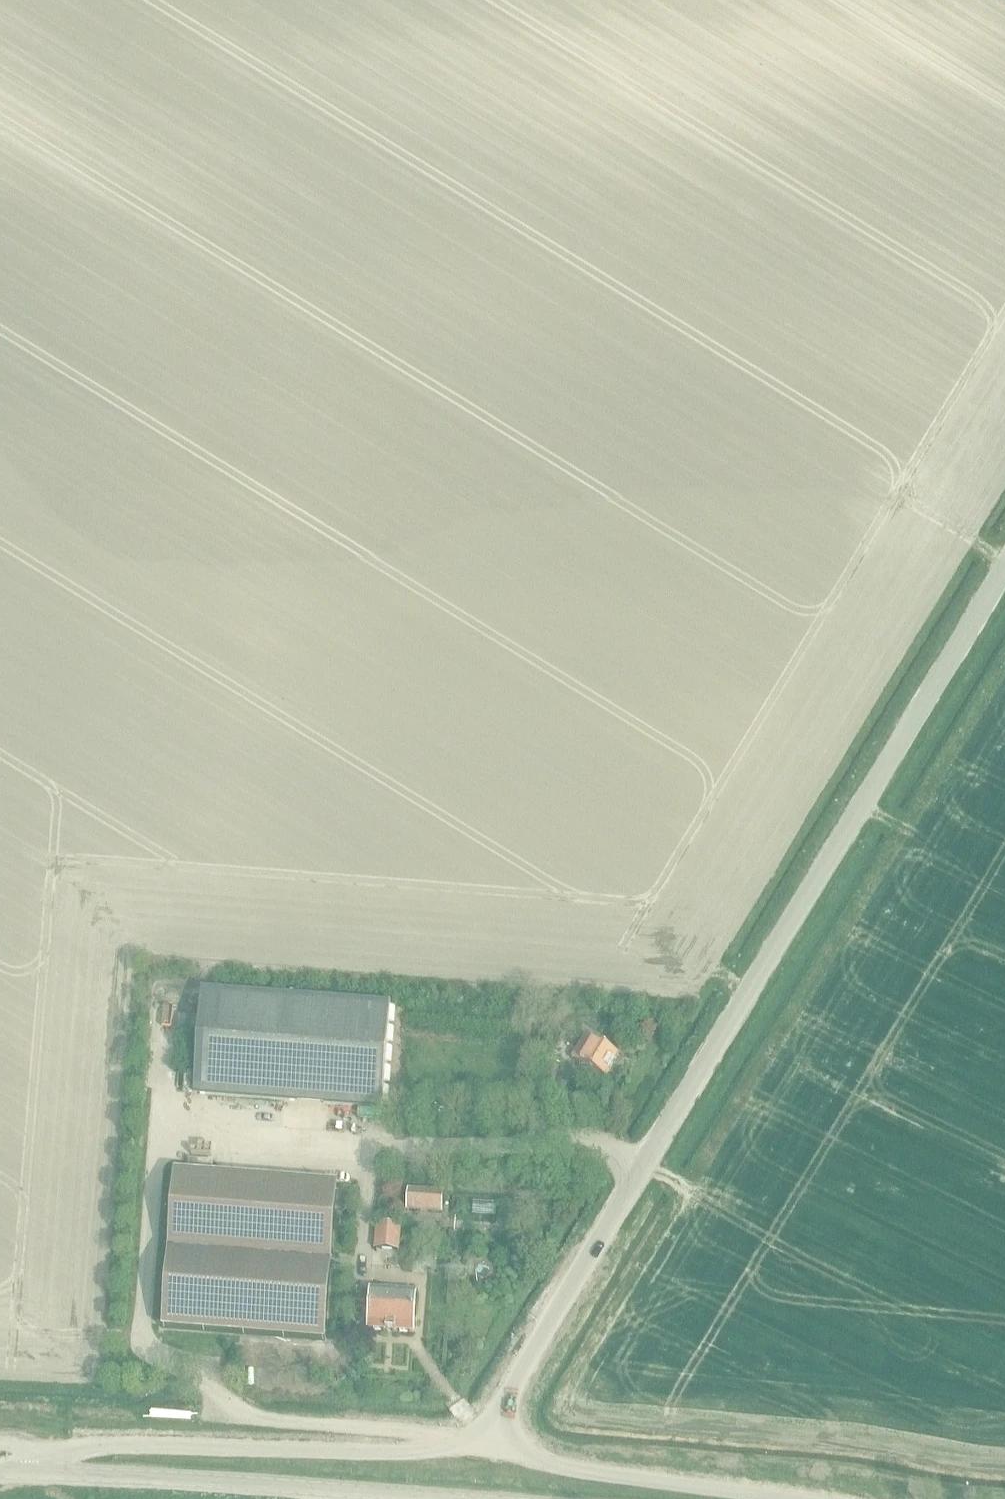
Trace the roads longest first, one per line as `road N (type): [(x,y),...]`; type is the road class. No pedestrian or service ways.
road 1 (tertiary): [(552,1434),(538,1358),(550,1316),(1004,589)]
road 2 (tertiary): [(0,1461),(119,1448),(483,1462),(552,1434)]
road 3 (tertiary): [(751,1498),(615,1472),(579,1460),(552,1434)]

